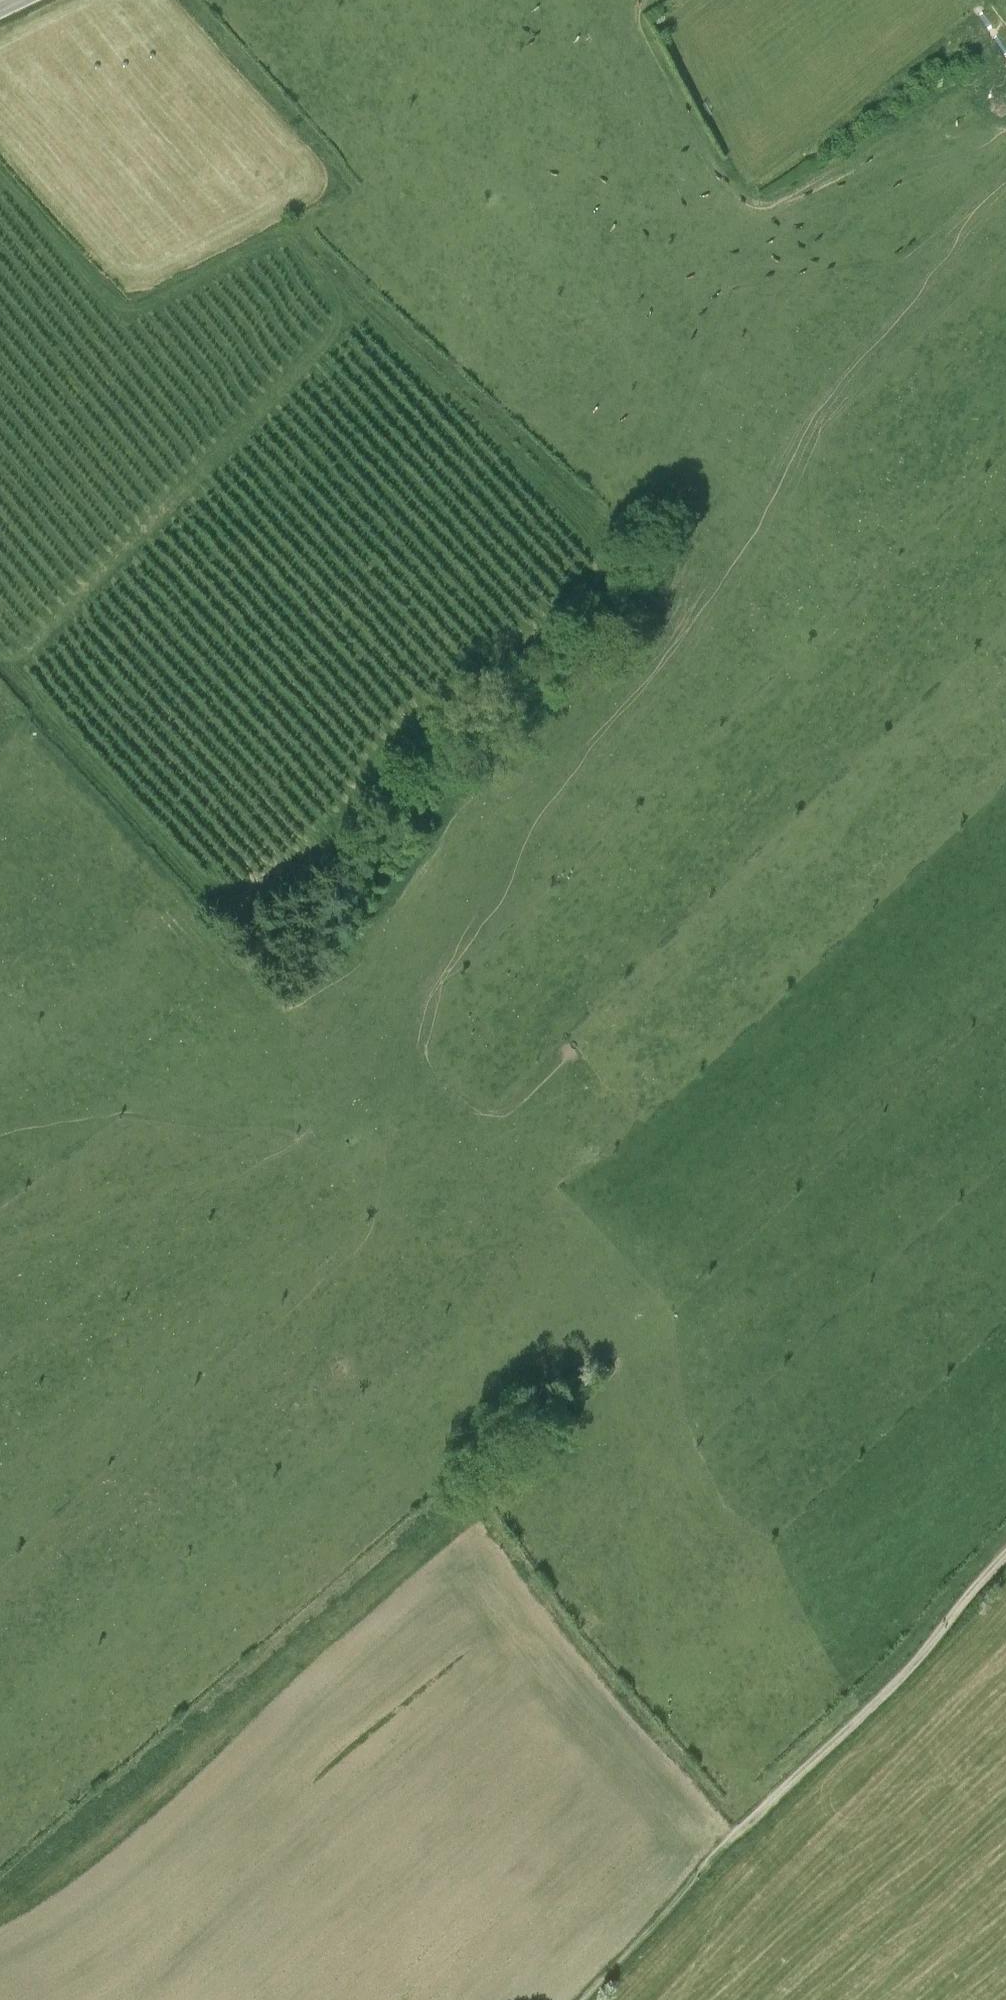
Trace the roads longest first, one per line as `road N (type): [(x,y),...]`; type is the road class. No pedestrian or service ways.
road 1 (track): [(1005,1561),(873,1713),(765,1803),(585,1999)]

